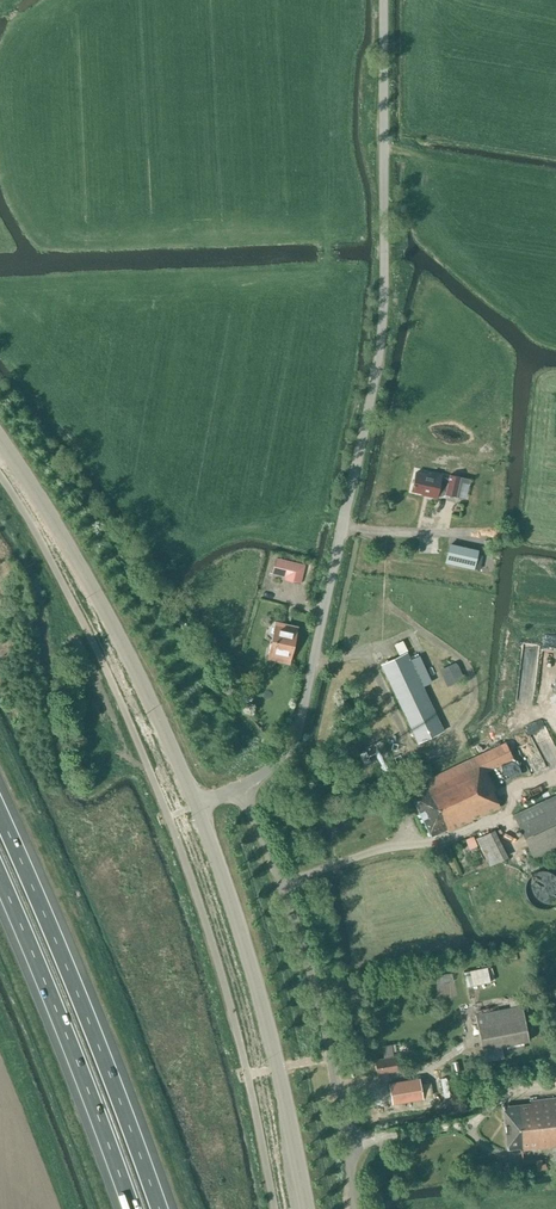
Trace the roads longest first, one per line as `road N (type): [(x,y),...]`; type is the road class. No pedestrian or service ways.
road 1 (unclassified): [(241,788),(295,740),(369,419),(384,305),(384,0)]
road 2 (motorway): [(168,1208),(74,960),(0,797)]
road 3 (unclassified): [(356,1208),(309,965),(241,788)]
road 4 (tertiary): [(306,1208),(254,977),(197,805)]
road 5 (tertiary): [(197,805),(108,623),(0,446)]
road 6 (motorway): [(0,883),(129,1208)]

